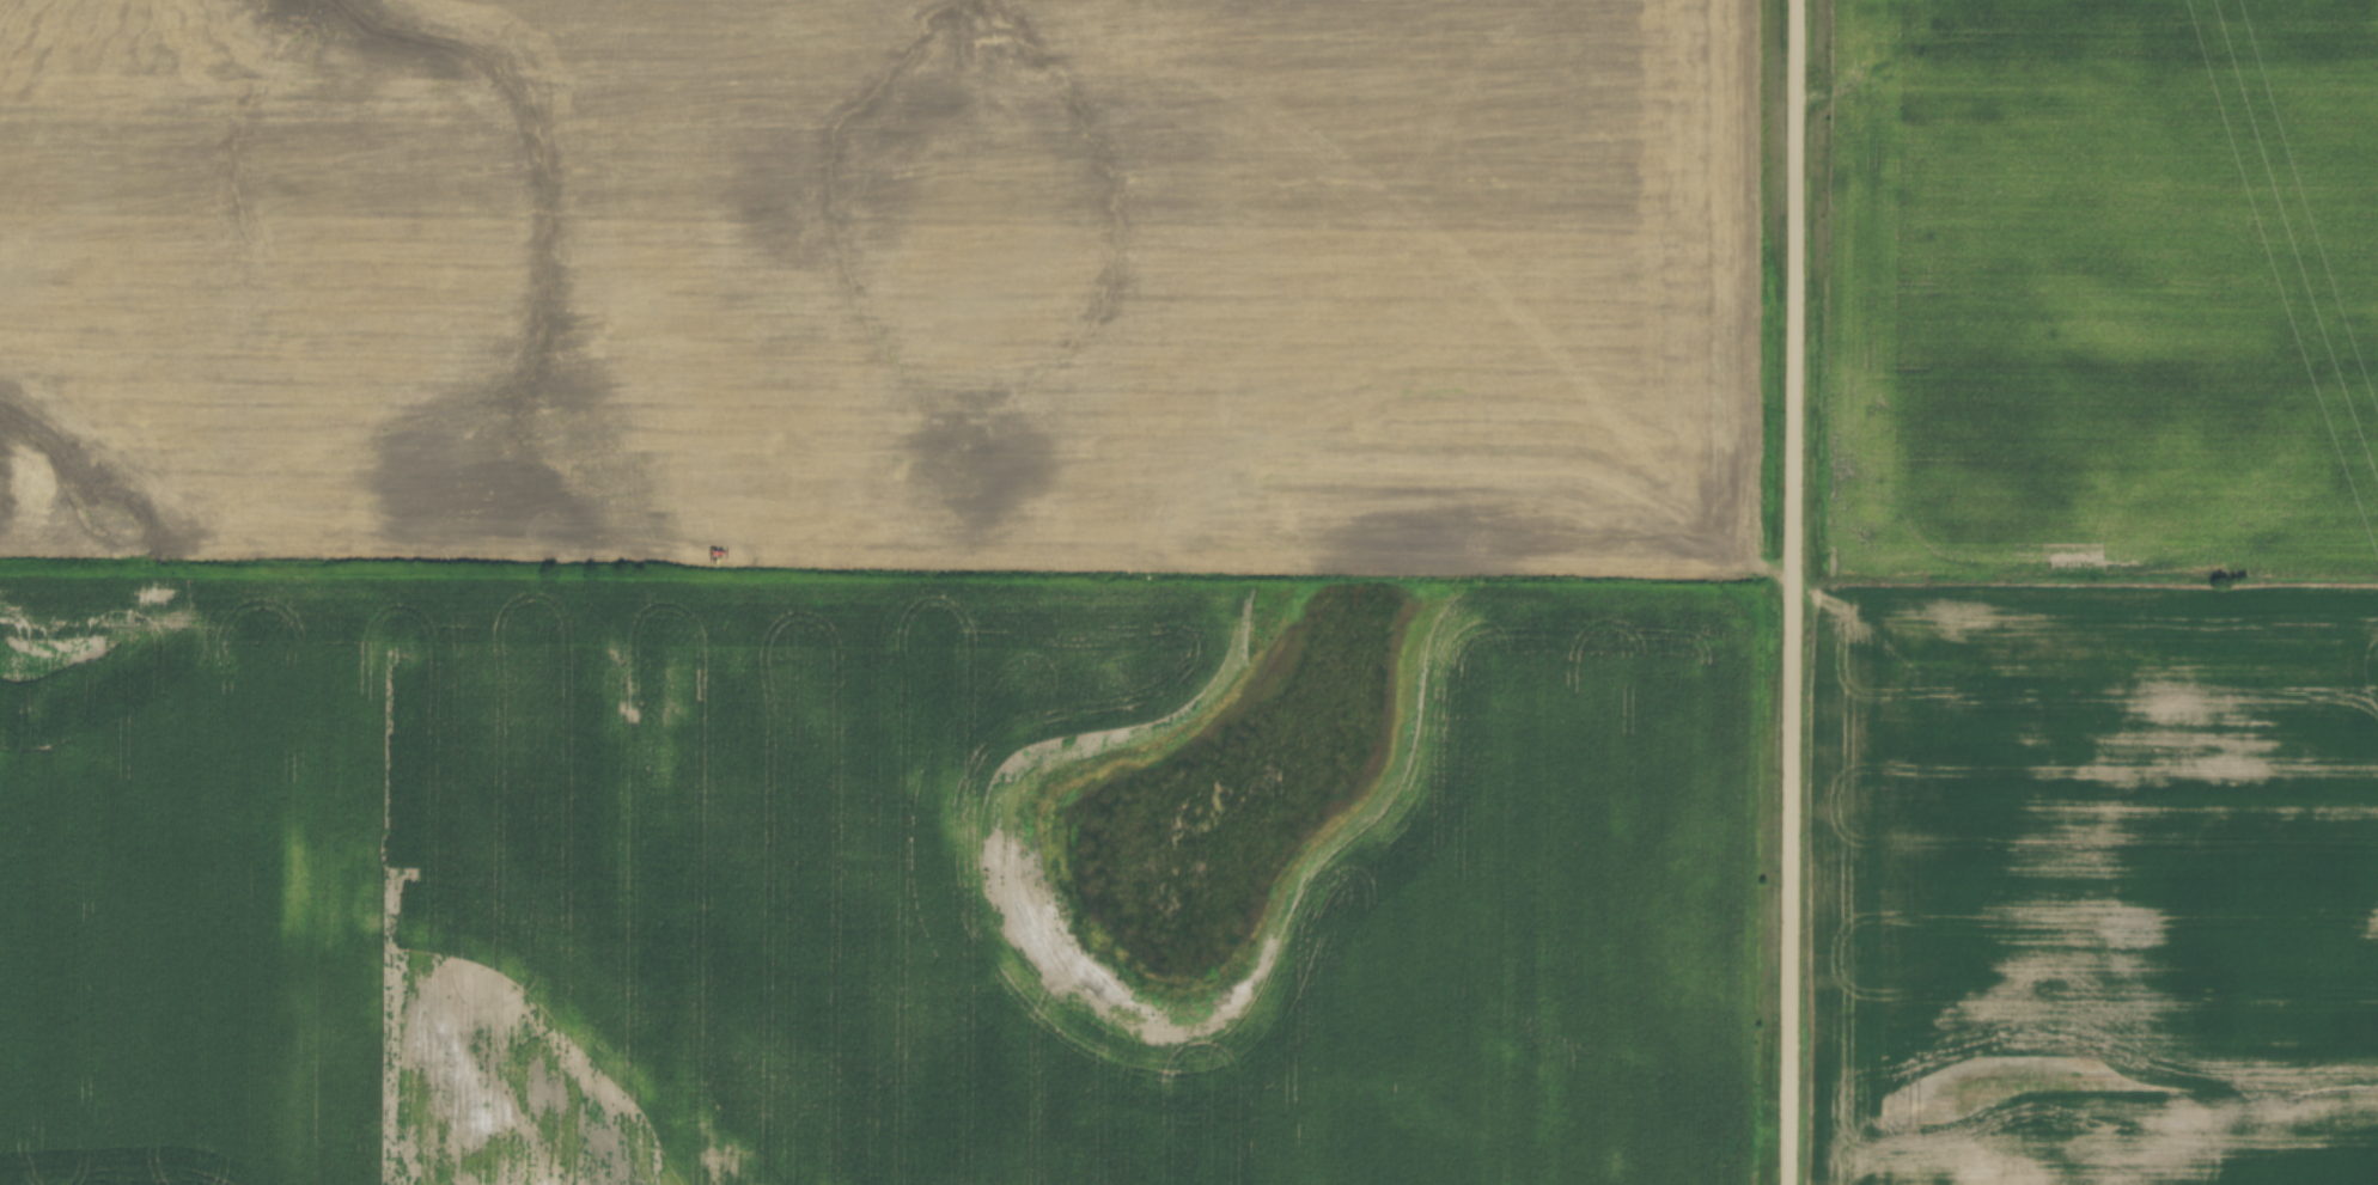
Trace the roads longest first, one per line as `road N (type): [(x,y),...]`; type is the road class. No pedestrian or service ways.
road 1 (track): [(1779,1184),(1785,0)]

